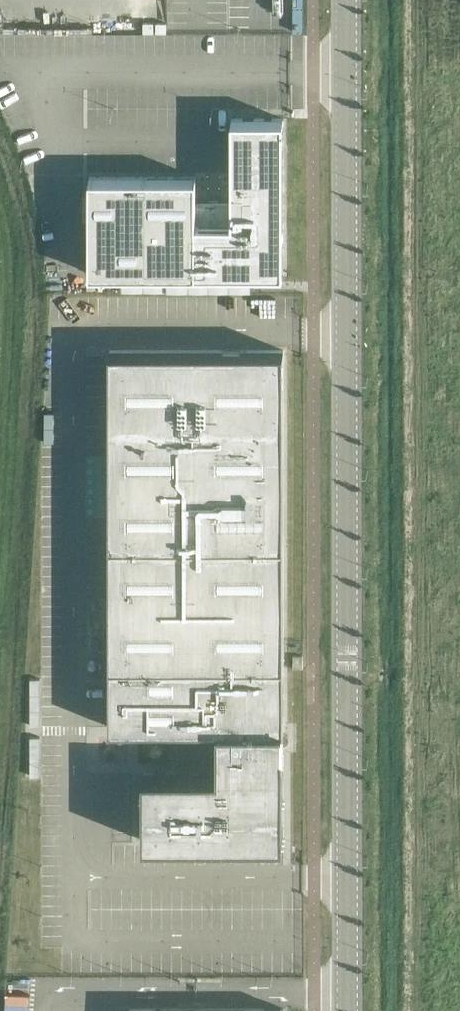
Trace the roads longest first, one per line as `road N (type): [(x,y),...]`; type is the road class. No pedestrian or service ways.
road 1 (unclassified): [(346,1010),(343,0)]

